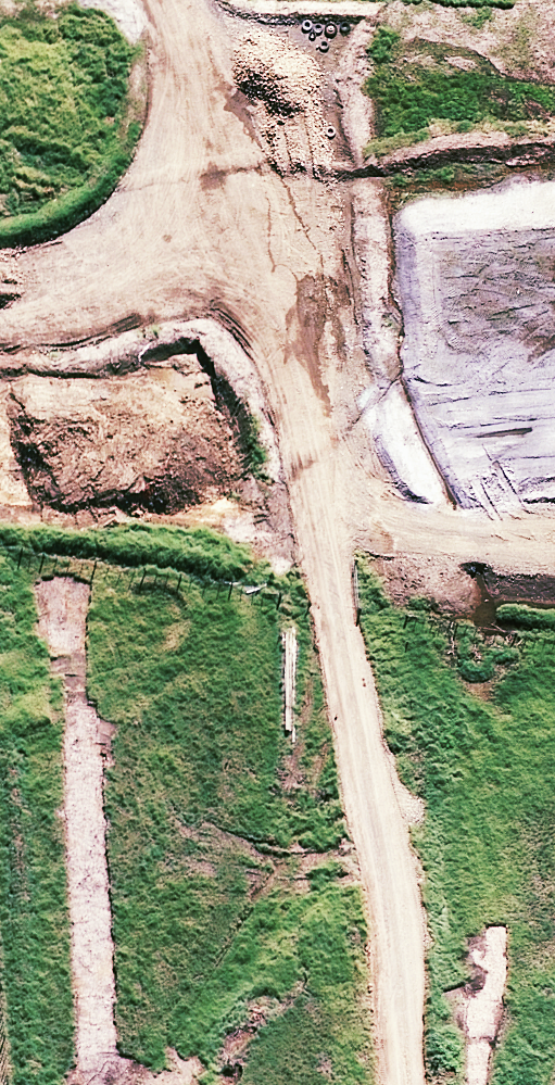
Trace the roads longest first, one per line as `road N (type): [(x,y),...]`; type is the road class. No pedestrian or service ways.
road 1 (unknown): [(86,0),(217,439),(249,684),(272,988),(268,1084)]
road 2 (track): [(395,1084),(288,175)]
road 3 (track): [(0,294),(288,175)]
road 4 (track): [(288,175),(191,0)]

